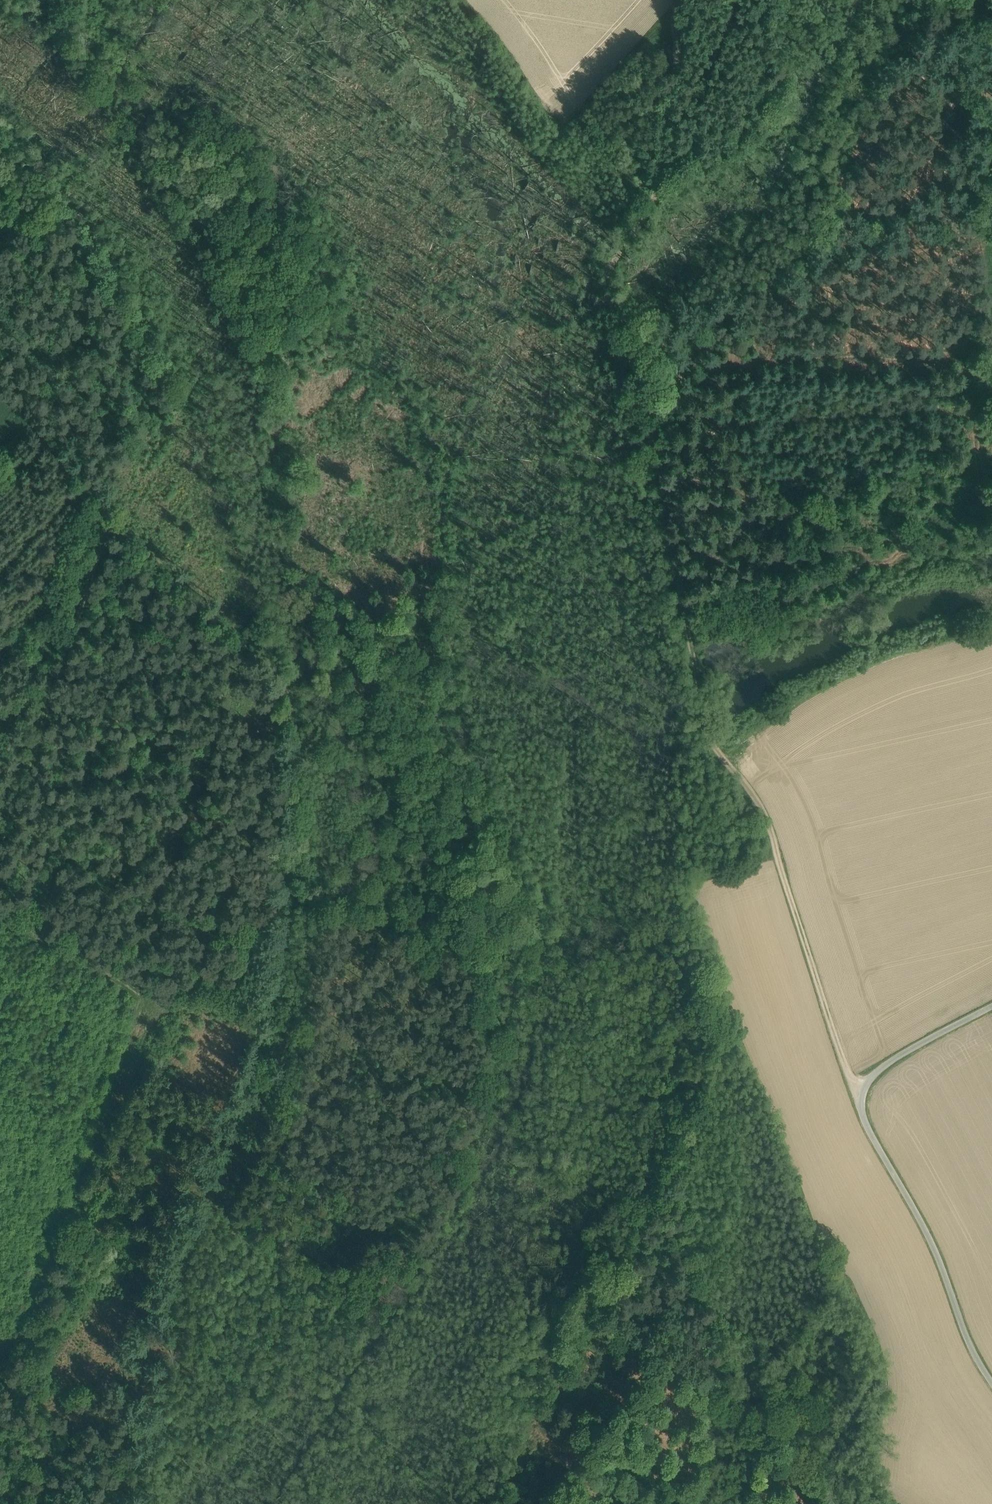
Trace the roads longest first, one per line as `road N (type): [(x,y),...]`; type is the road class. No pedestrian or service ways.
road 1 (track): [(860,1089),(847,1073),(773,848),(751,799),(716,756),(611,264),(657,196),(681,56),(660,21)]
road 2 (unclassified): [(991,1383),(930,1238),(864,1121),(860,1089),(887,1062),(991,1007)]

